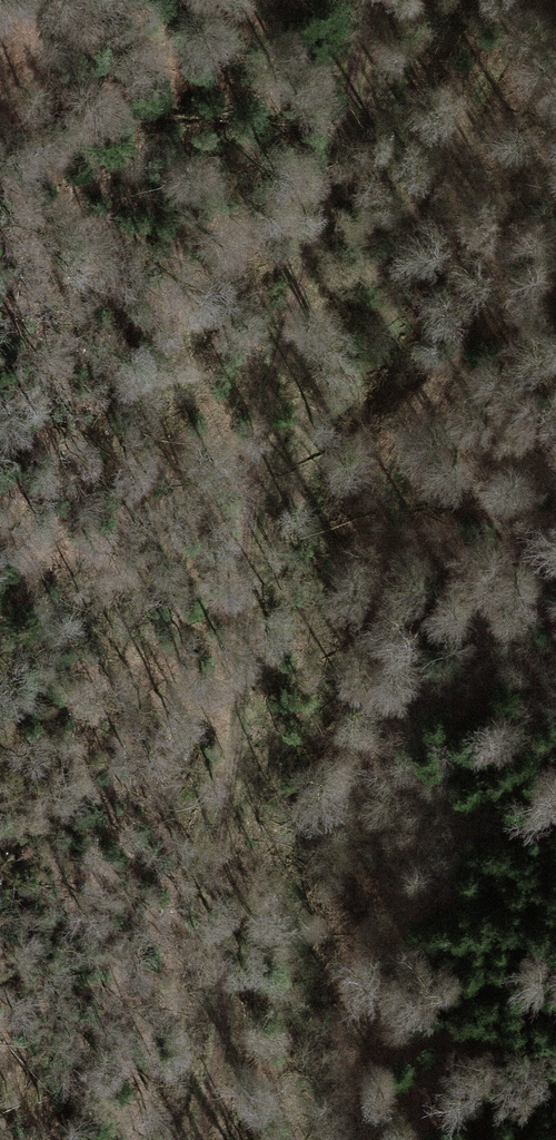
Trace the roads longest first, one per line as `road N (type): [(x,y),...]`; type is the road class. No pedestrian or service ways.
road 1 (track): [(373,1139),(346,847),(350,786),(387,594),(396,475),(461,328),(471,117),(485,81),(542,0)]
road 2 (track): [(207,1139),(223,1040),(222,821),(263,422),(377,0)]

